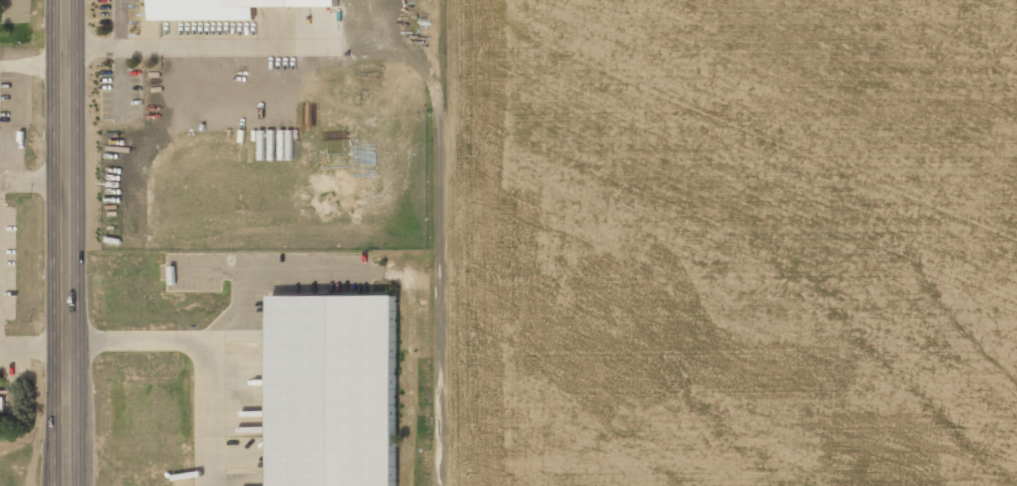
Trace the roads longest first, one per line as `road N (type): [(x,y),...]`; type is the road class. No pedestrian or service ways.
road 1 (secondary): [(68,485),(68,0)]

